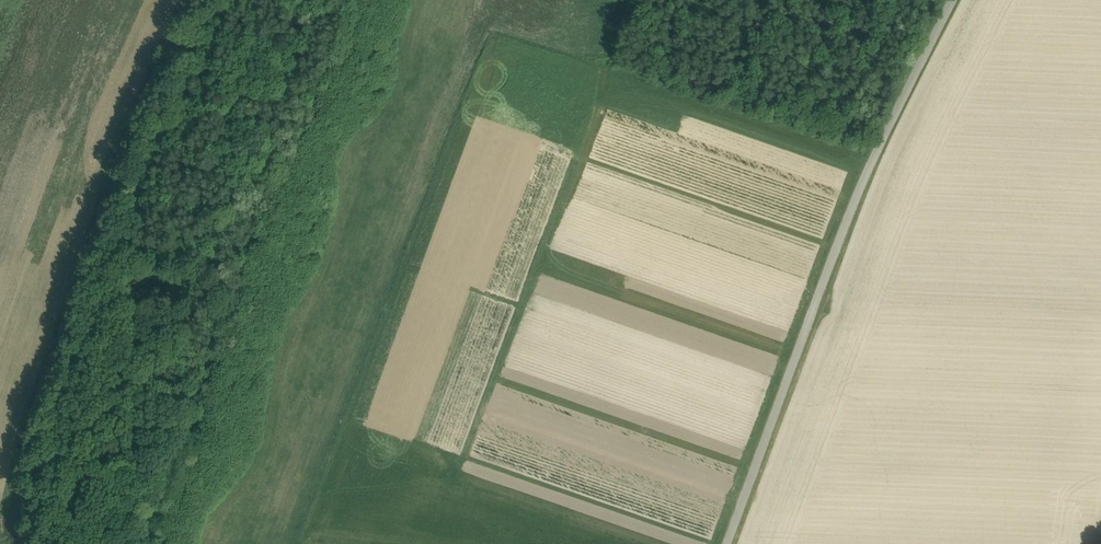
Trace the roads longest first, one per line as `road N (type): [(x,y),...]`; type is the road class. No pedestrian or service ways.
road 1 (unclassified): [(728,543),(853,207),(950,0)]

